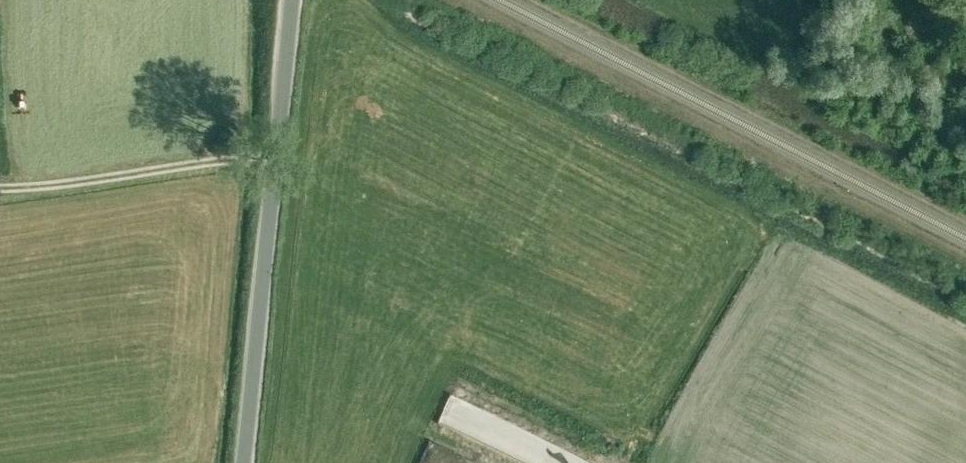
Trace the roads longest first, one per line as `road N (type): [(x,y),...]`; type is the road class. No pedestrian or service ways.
road 1 (unclassified): [(244,462),(292,0)]

